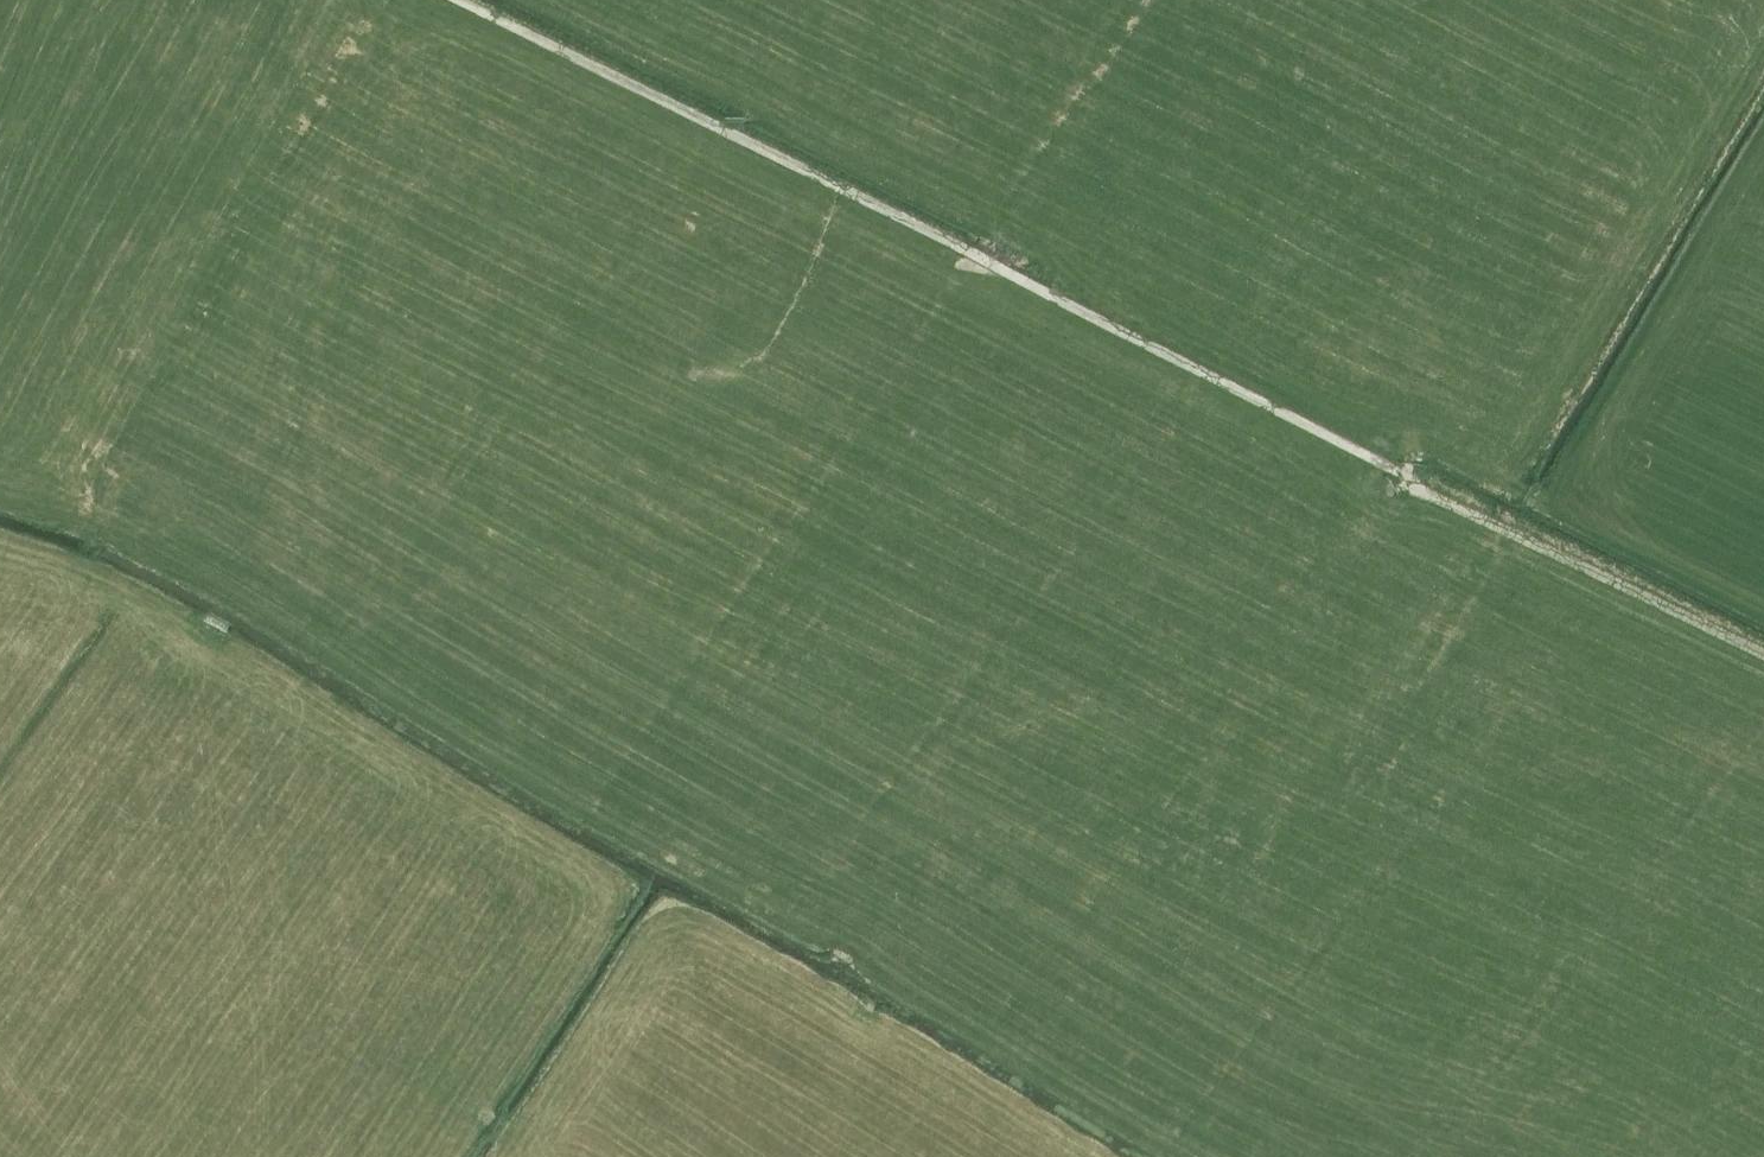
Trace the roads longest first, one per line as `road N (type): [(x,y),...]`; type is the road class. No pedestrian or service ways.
road 1 (track): [(1763,658),(459,0)]

